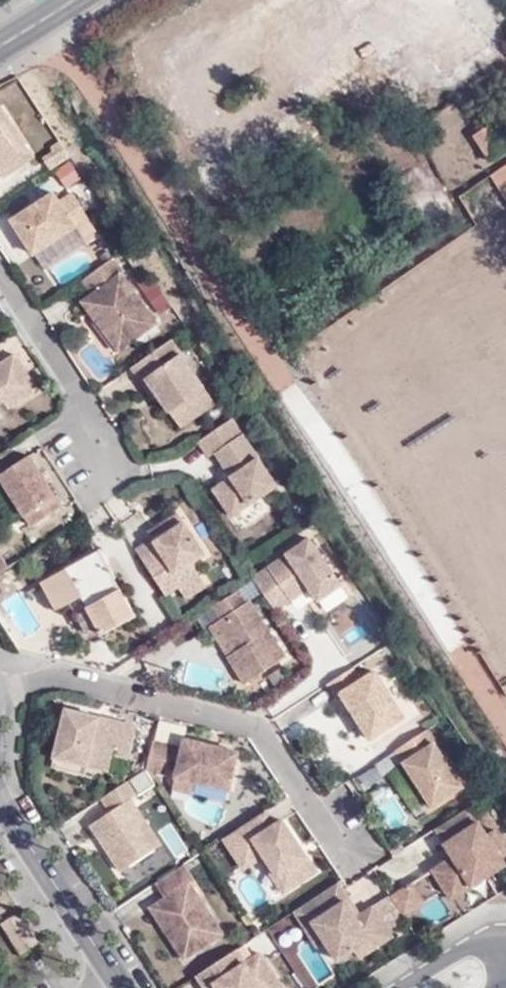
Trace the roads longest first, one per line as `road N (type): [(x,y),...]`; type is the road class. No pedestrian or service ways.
road 1 (unclassified): [(47,23),(505,726)]
road 2 (residential): [(0,675),(265,730),(363,888)]
road 3 (residential): [(0,271),(118,477)]
road 4 (residential): [(118,982),(0,795)]

